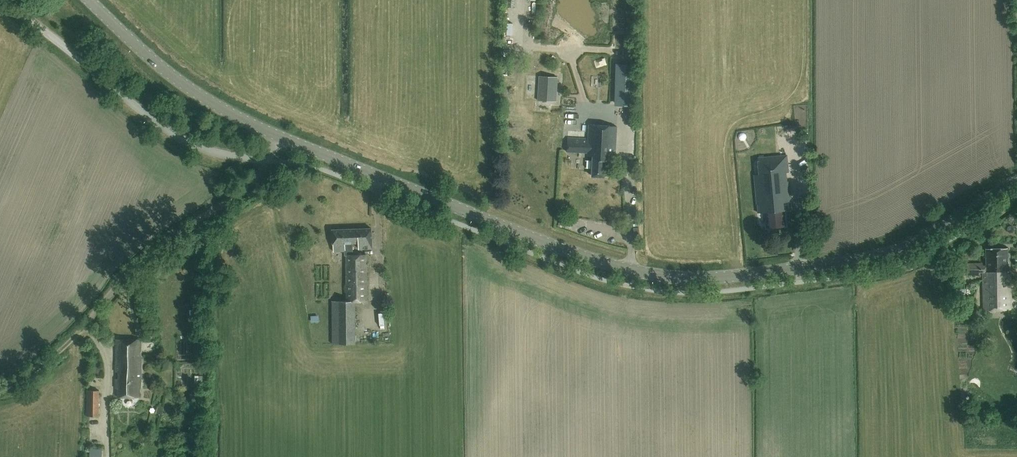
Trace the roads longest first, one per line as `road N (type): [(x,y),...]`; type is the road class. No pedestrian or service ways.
road 1 (secondary): [(1016,180),(897,254),(655,276),(577,255),(279,137)]
road 2 (track): [(0,389),(48,362),(147,253),(245,189),(266,161)]
road 3 (unclassified): [(1,0),(184,139),(266,161),(279,137)]
road 4 (secondary): [(279,137),(165,71),(91,0)]

